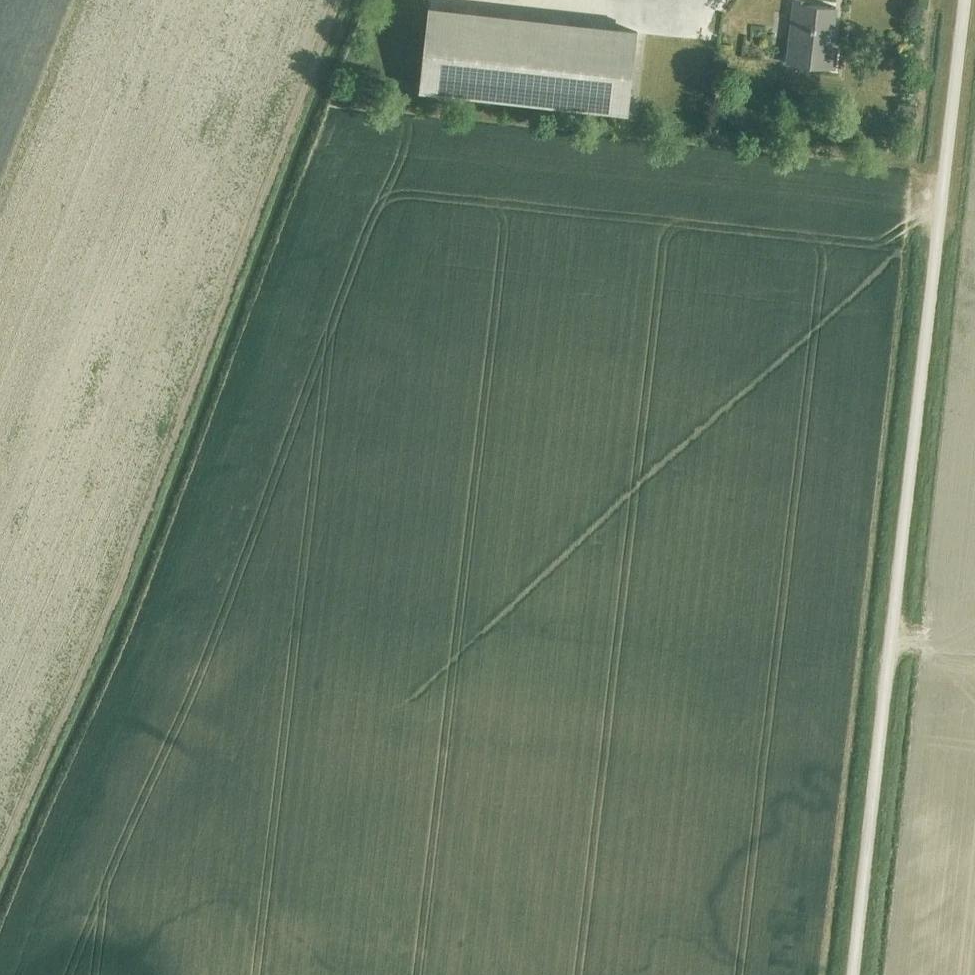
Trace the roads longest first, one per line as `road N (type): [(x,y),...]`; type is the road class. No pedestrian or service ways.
road 1 (unclassified): [(850,974),(965,0)]

